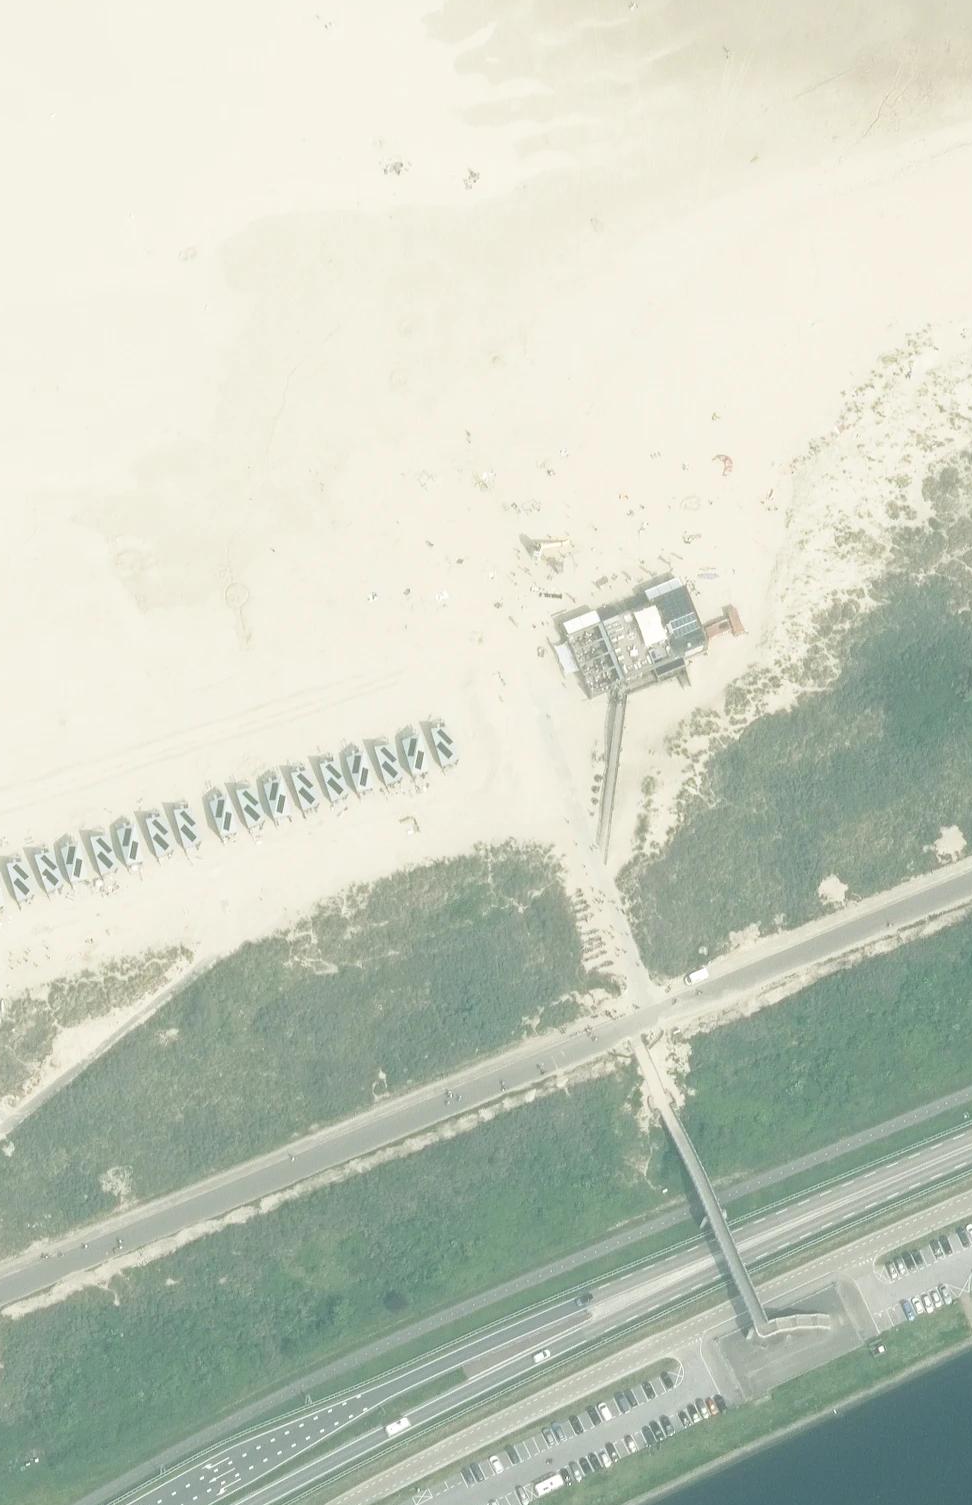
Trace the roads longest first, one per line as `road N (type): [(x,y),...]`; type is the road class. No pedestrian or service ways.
road 1 (unclassified): [(0,1290),(971,882)]
road 2 (primary): [(971,1143),(482,1348),(263,1450),(167,1504)]
road 3 (primary): [(247,1504),(971,1148)]
road 4 (tertiary): [(351,1504),(679,1333),(971,1201)]

